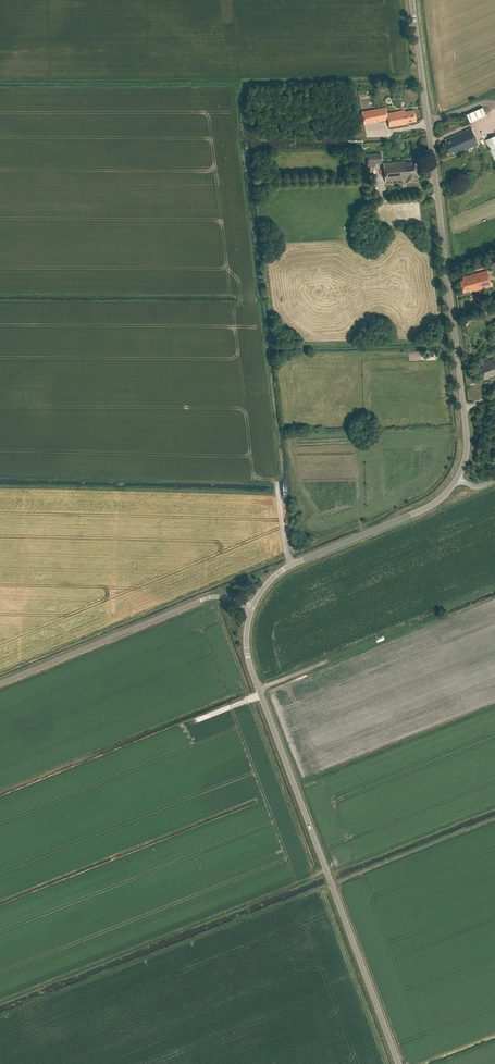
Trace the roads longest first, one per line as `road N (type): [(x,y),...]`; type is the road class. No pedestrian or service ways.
road 1 (unclassified): [(458,479),(465,419),(412,0)]
road 2 (unclassified): [(399,1063),(248,660),(251,609)]
road 3 (unclassified): [(0,682),(207,598),(251,609)]
road 4 (unclassified): [(251,609),(290,565),(429,507),(458,479)]

